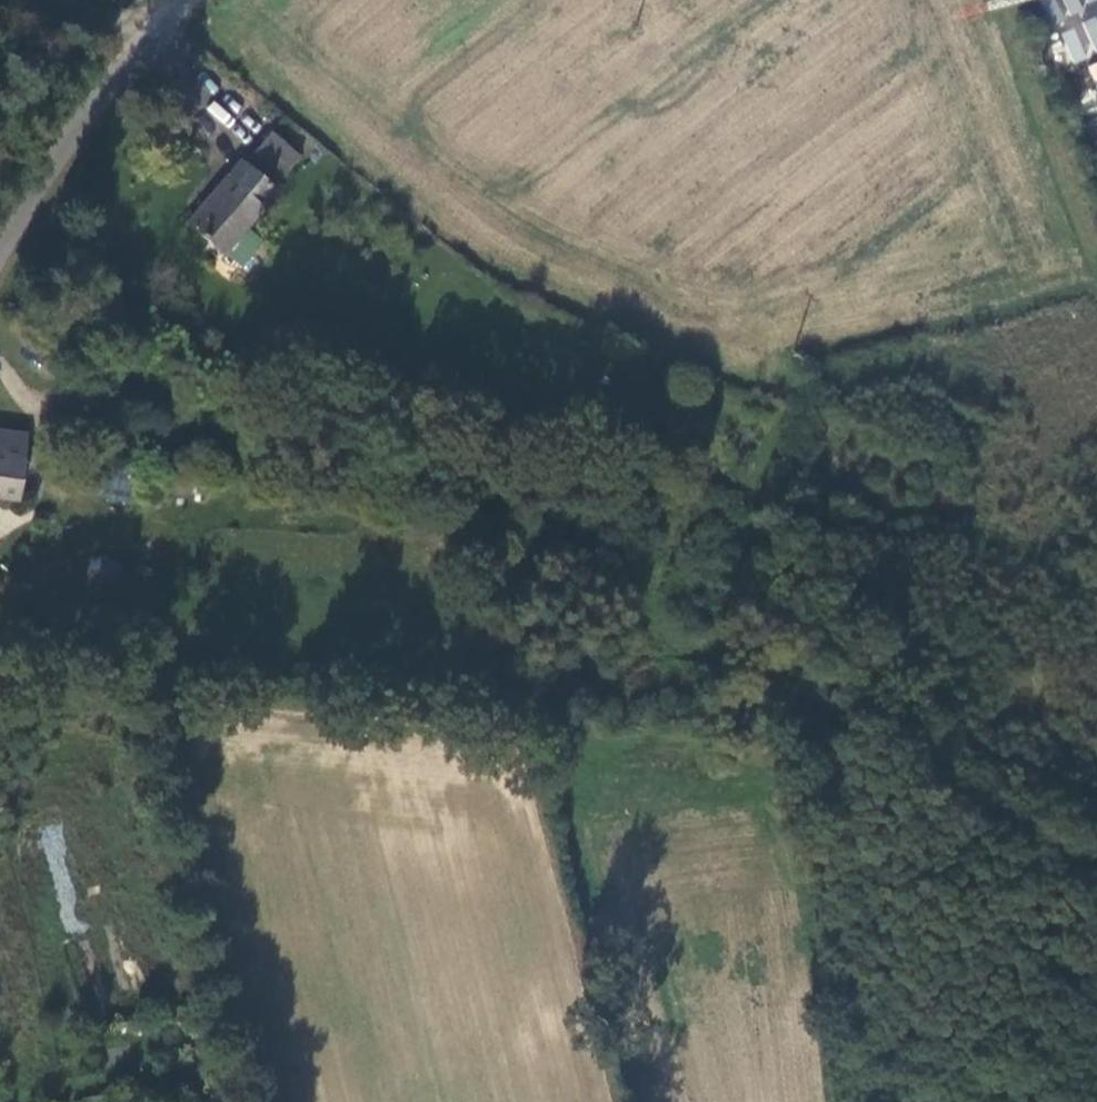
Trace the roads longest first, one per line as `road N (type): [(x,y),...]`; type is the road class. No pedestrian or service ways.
road 1 (unclassified): [(0,251),(152,18),(176,0)]

